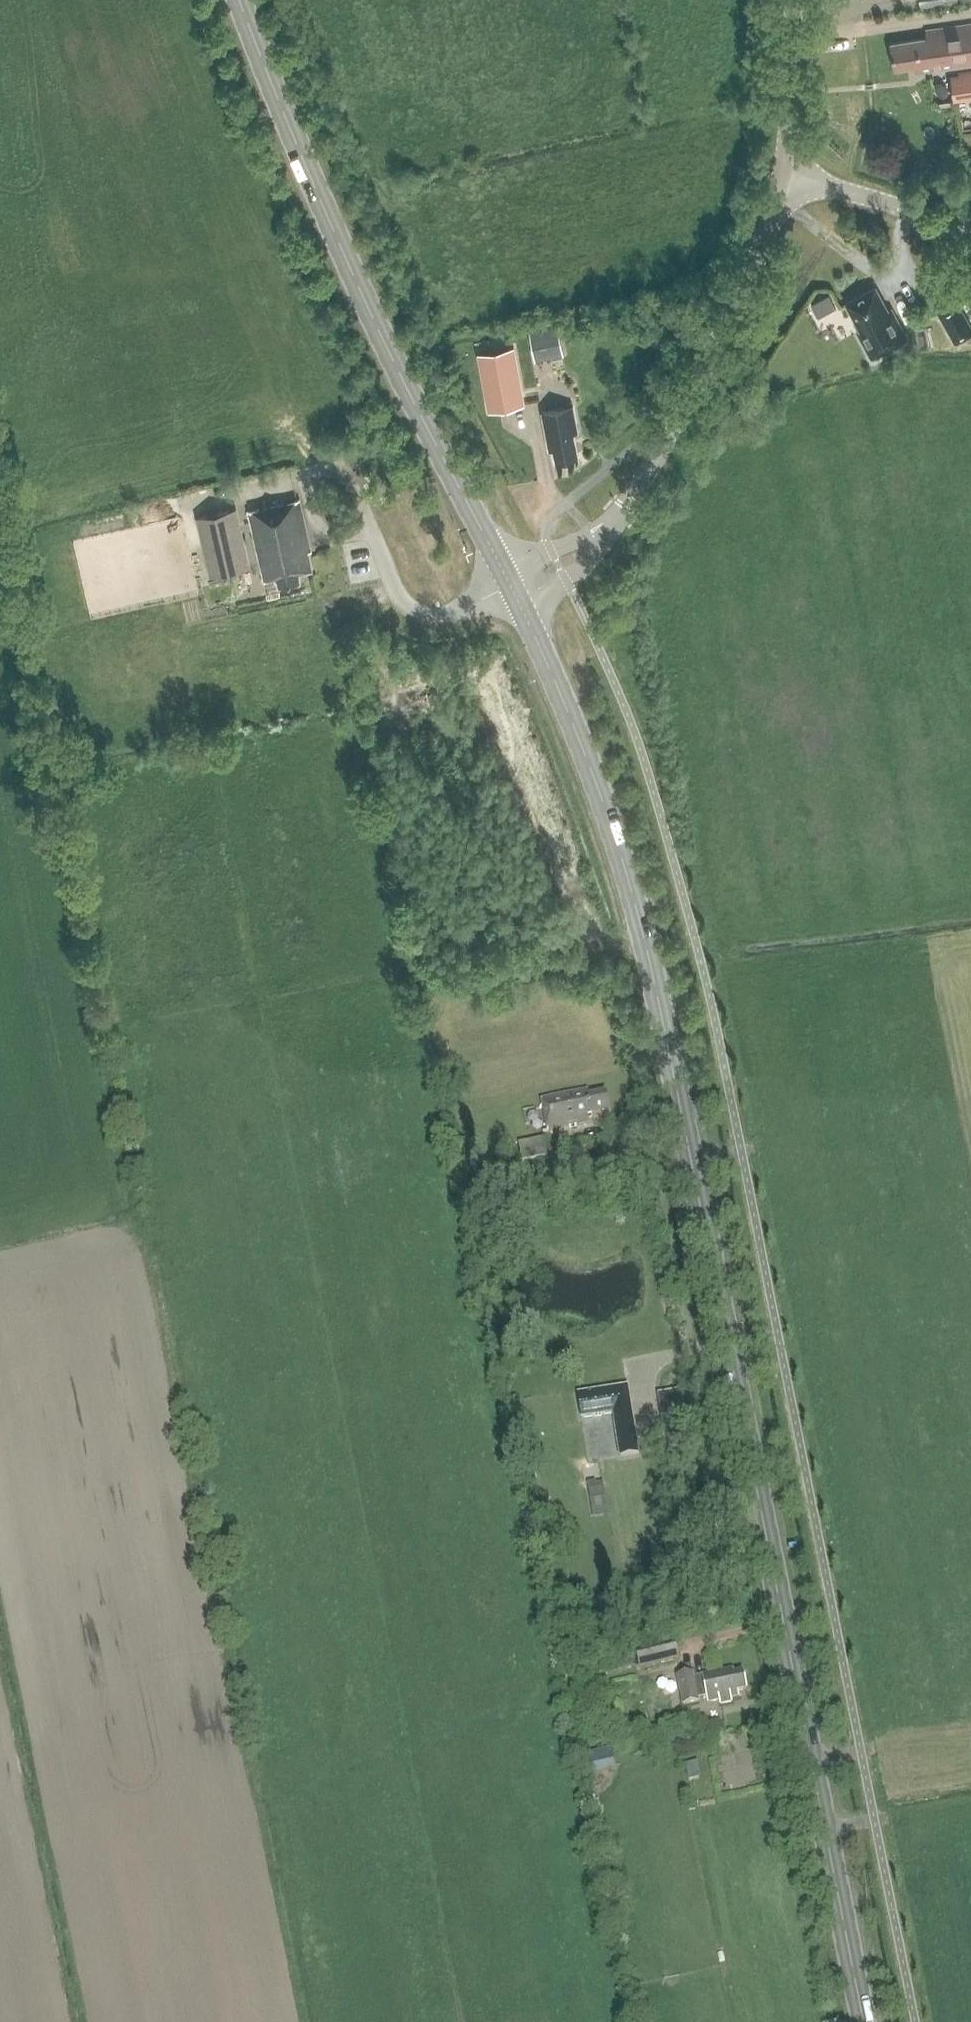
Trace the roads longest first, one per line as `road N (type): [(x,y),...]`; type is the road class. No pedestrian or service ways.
road 1 (primary): [(867,2021),(655,985),(602,798),(512,588)]
road 2 (primary): [(512,588),(317,193),(235,0)]
road 3 (tertiary): [(512,588),(587,548),(625,508),(681,420),(763,241),(780,175)]
road 4 (unclassified): [(970,238),(860,193),(780,175)]
road 5 (tertiary): [(780,175),(793,0)]

